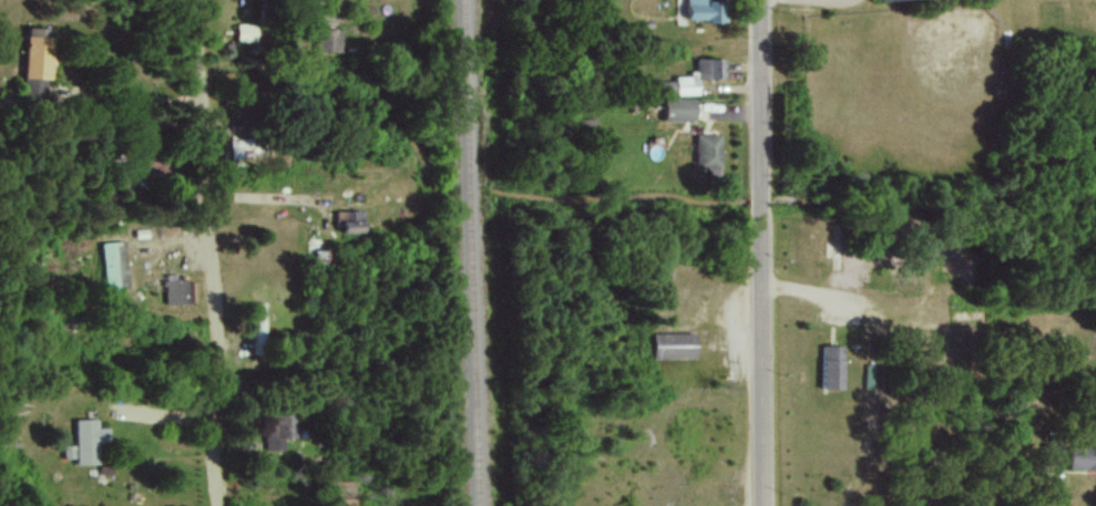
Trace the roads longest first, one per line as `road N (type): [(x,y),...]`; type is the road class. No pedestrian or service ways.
road 1 (residential): [(200,0),(215,505)]
road 2 (tertiary): [(764,505),(756,0)]

